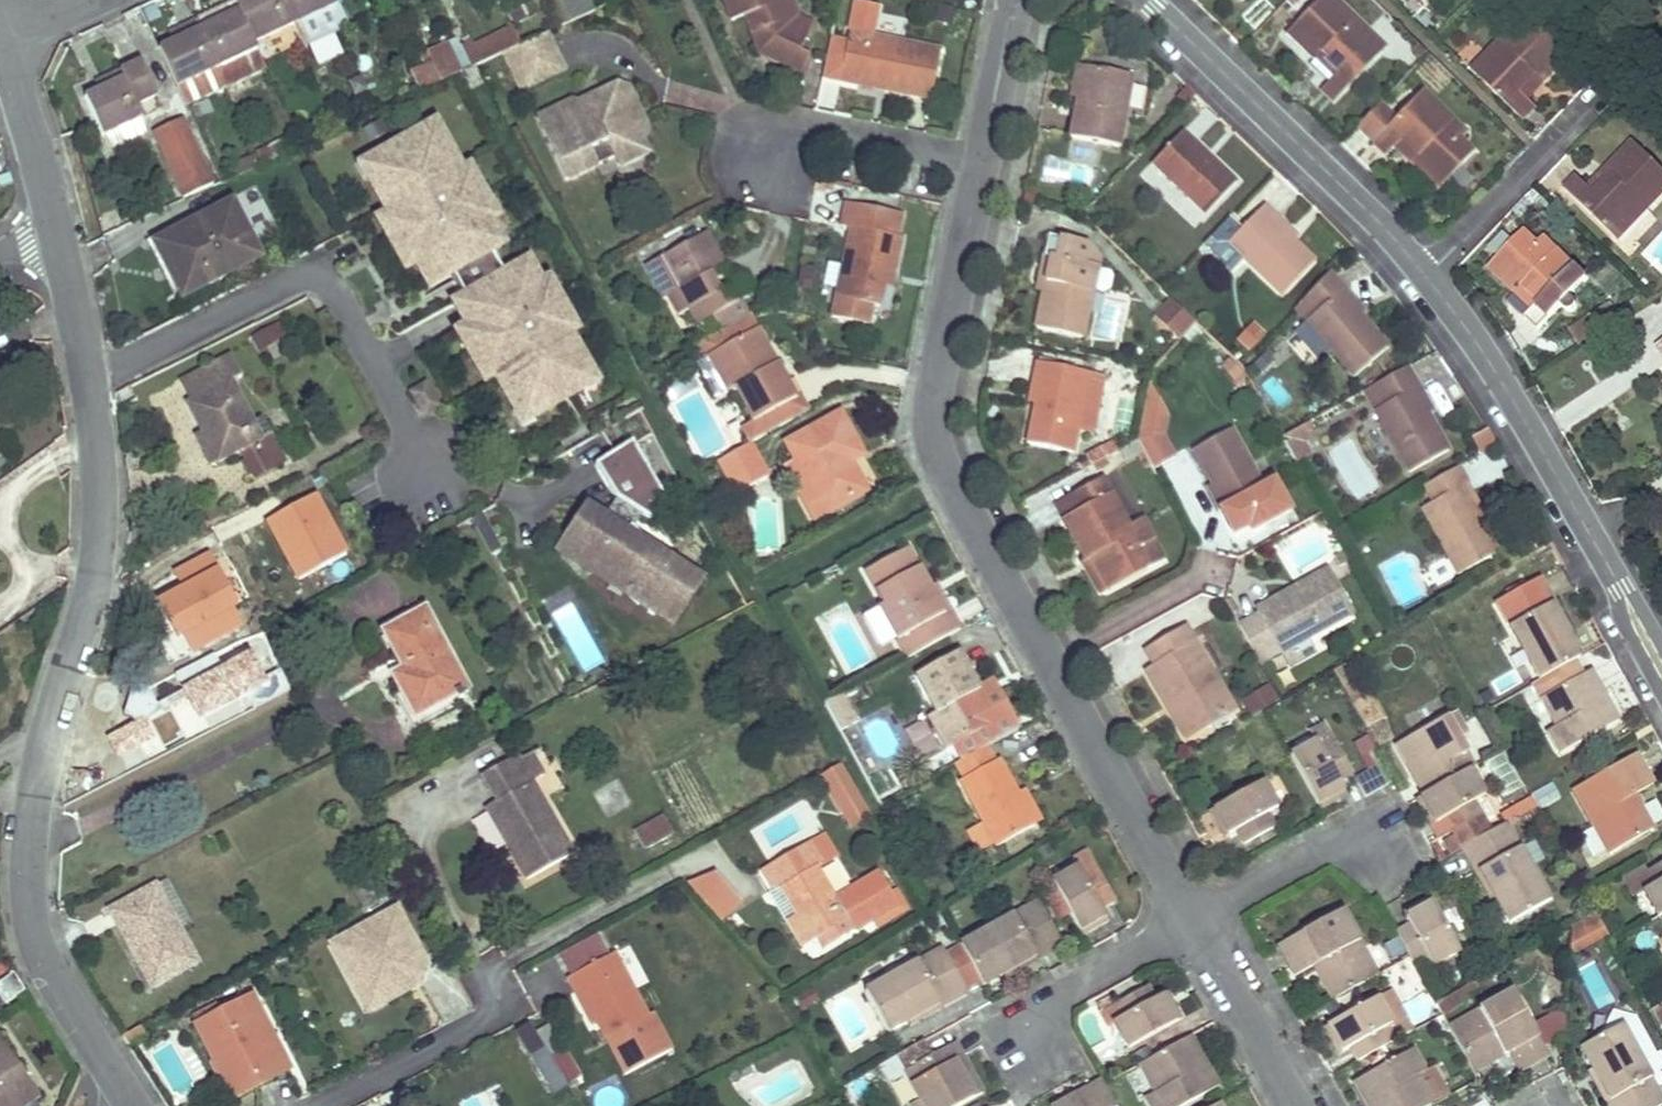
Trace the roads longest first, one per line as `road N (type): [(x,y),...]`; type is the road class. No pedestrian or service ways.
road 1 (residential): [(58,239),(93,376),(103,562),(53,734),(32,890),(42,947),(131,1105)]
road 2 (residential): [(995,99),(938,391),(940,457),(1191,924)]
road 3 (residential): [(1426,277),(1486,359),(1661,667)]
road 4 (residential): [(1146,0),(1426,277)]
road 5 (residential): [(1036,1074),(1022,1045),(1037,1007),(1191,924)]
road 6 (residential): [(1426,277),(1589,96)]
road 7 (residential): [(1191,924),(1293,1105)]
road 8 (residential): [(4,39),(58,239)]

